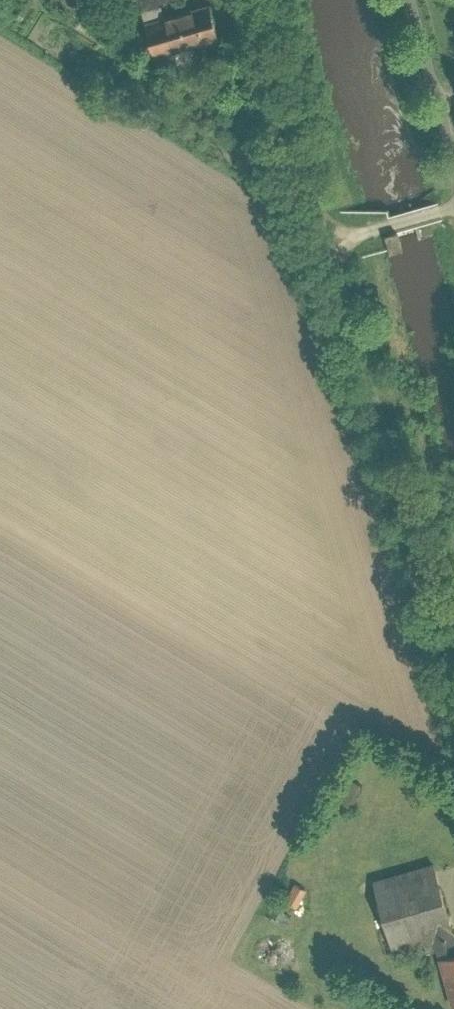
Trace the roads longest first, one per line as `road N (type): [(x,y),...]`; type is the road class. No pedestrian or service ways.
road 1 (unclassified): [(453,685),(325,240)]
road 2 (unclassified): [(325,240),(255,0)]
road 3 (unclassified): [(453,162),(405,0)]
road 4 (unclassified): [(453,205),(325,240)]

